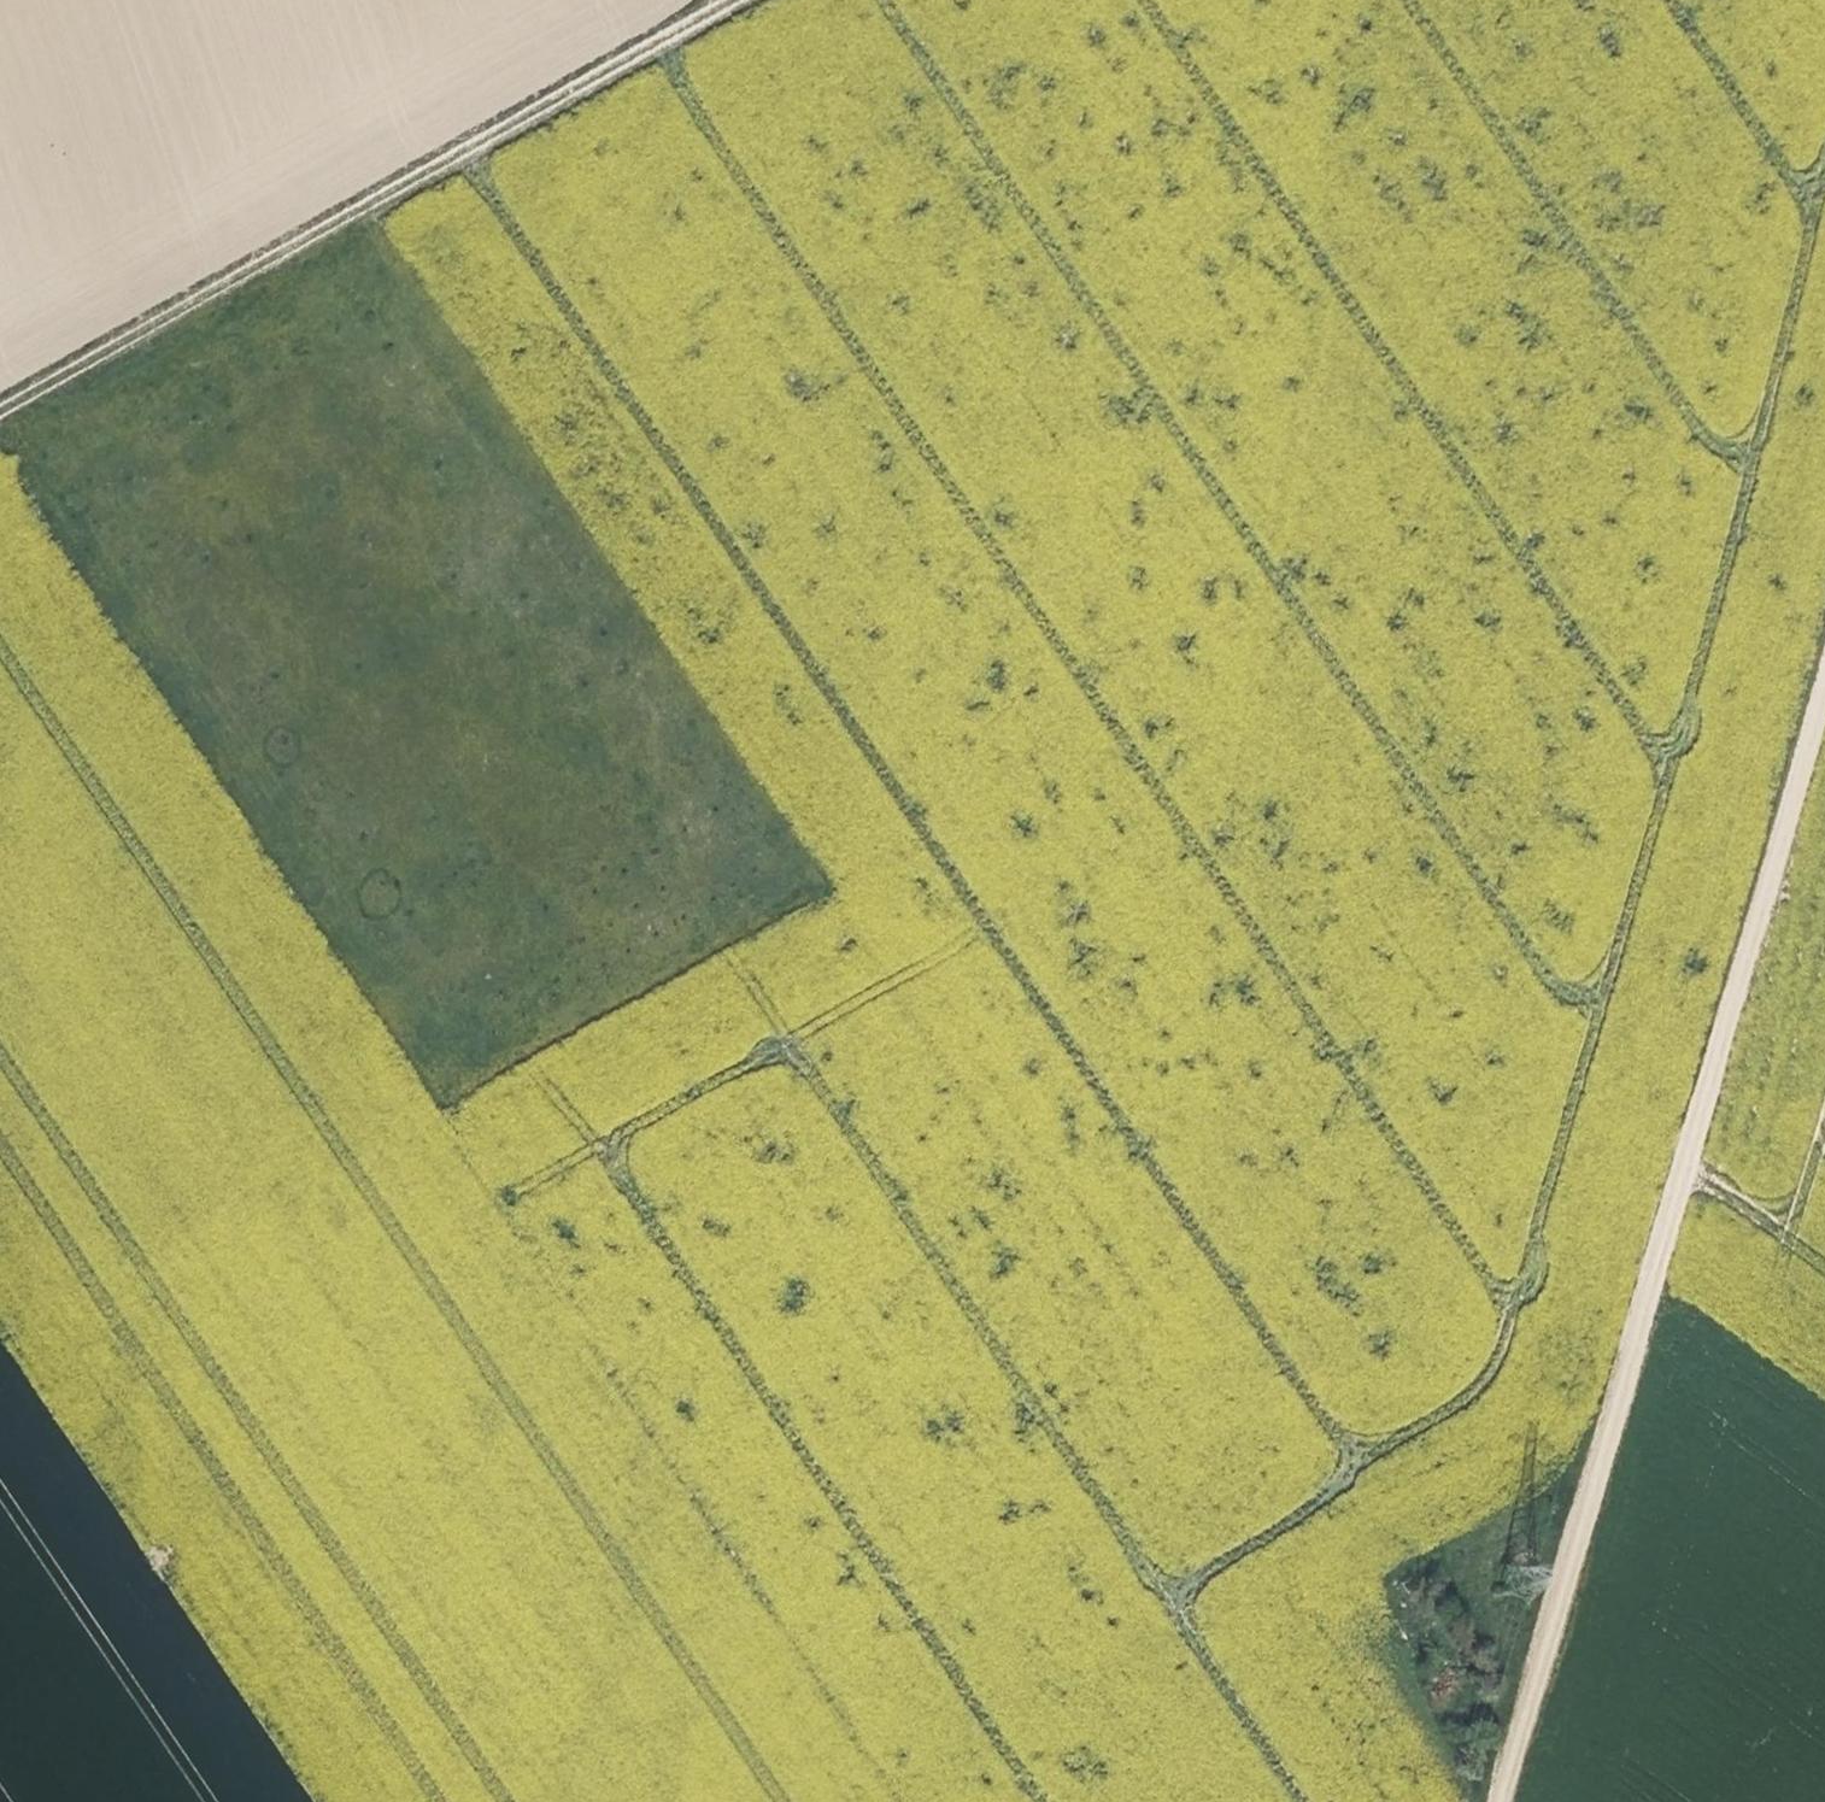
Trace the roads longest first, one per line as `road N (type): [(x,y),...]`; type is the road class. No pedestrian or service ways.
road 1 (track): [(1824,668),(1498,1801)]
road 2 (track): [(0,409),(732,0)]

